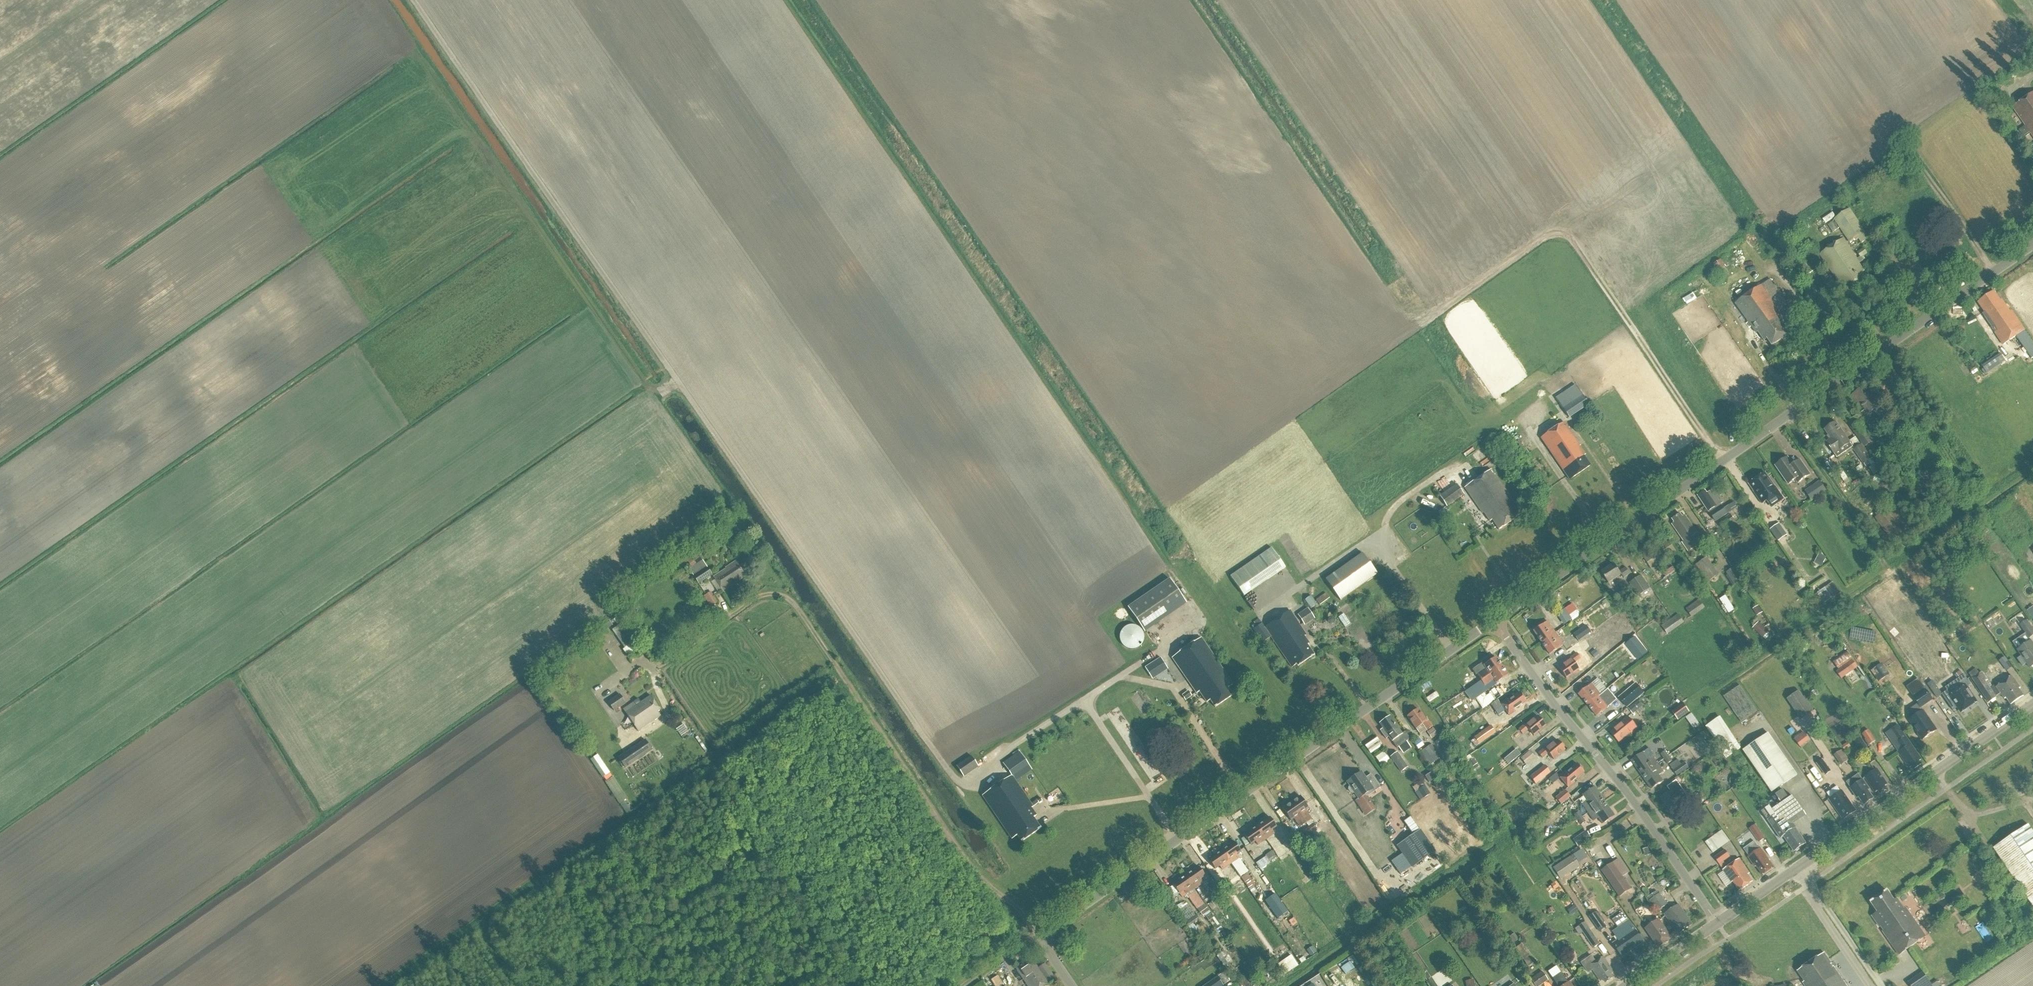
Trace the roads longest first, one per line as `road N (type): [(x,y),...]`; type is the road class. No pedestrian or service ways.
road 1 (track): [(414,0),(951,776),(978,787),(1025,738)]
road 2 (unclassified): [(1494,619),(2032,246)]
road 3 (residential): [(1041,940),(968,861),(786,596),(760,597),(656,668)]
road 4 (unclassified): [(1041,940),(1494,619)]
road 5 (tertiary): [(1718,923),(2032,705)]
road 6 (residential): [(1718,923),(1494,619)]
road 7 (track): [(1723,461),(1566,233)]
road 8 (track): [(1277,985),(1495,836)]

